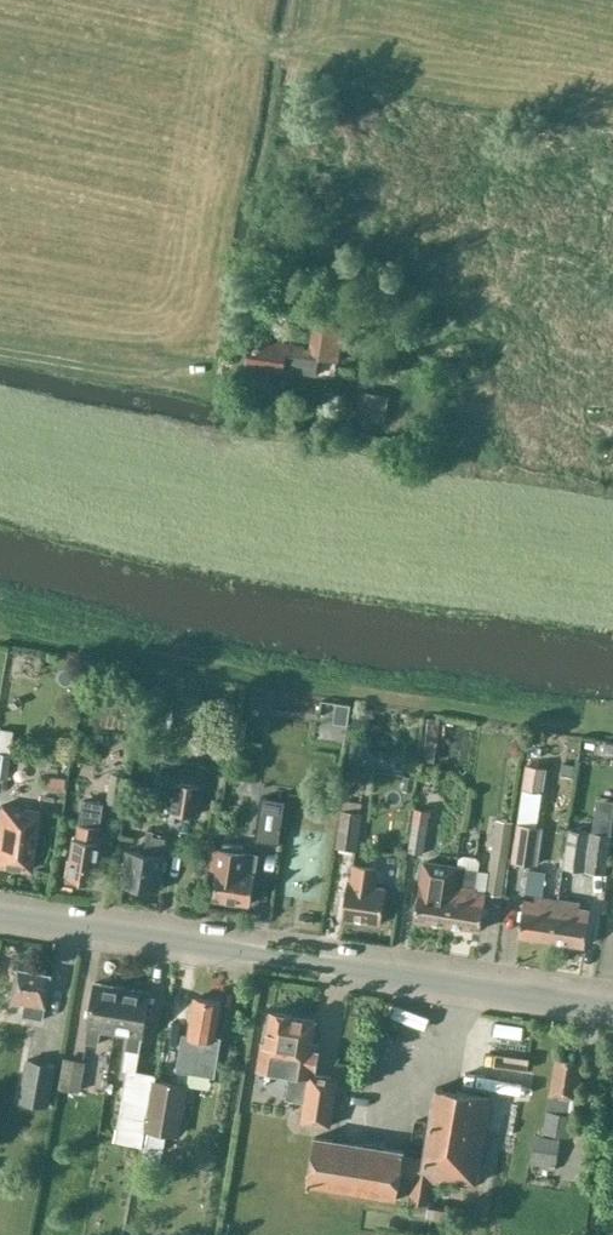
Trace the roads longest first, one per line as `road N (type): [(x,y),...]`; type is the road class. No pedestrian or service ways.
road 1 (residential): [(0,916),(612,1009)]
road 2 (track): [(0,351),(157,379),(206,374)]

